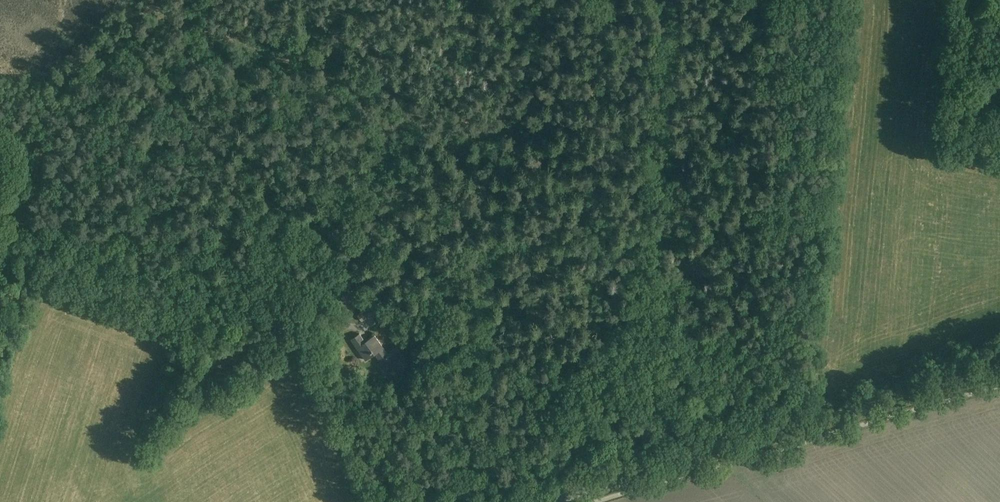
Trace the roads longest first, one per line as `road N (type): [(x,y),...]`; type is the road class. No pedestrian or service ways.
road 1 (track): [(549,0),(489,136),(149,6)]
road 2 (tertiary): [(555,501),(999,371)]
road 3 (track): [(347,324),(316,311),(294,331),(374,501)]

